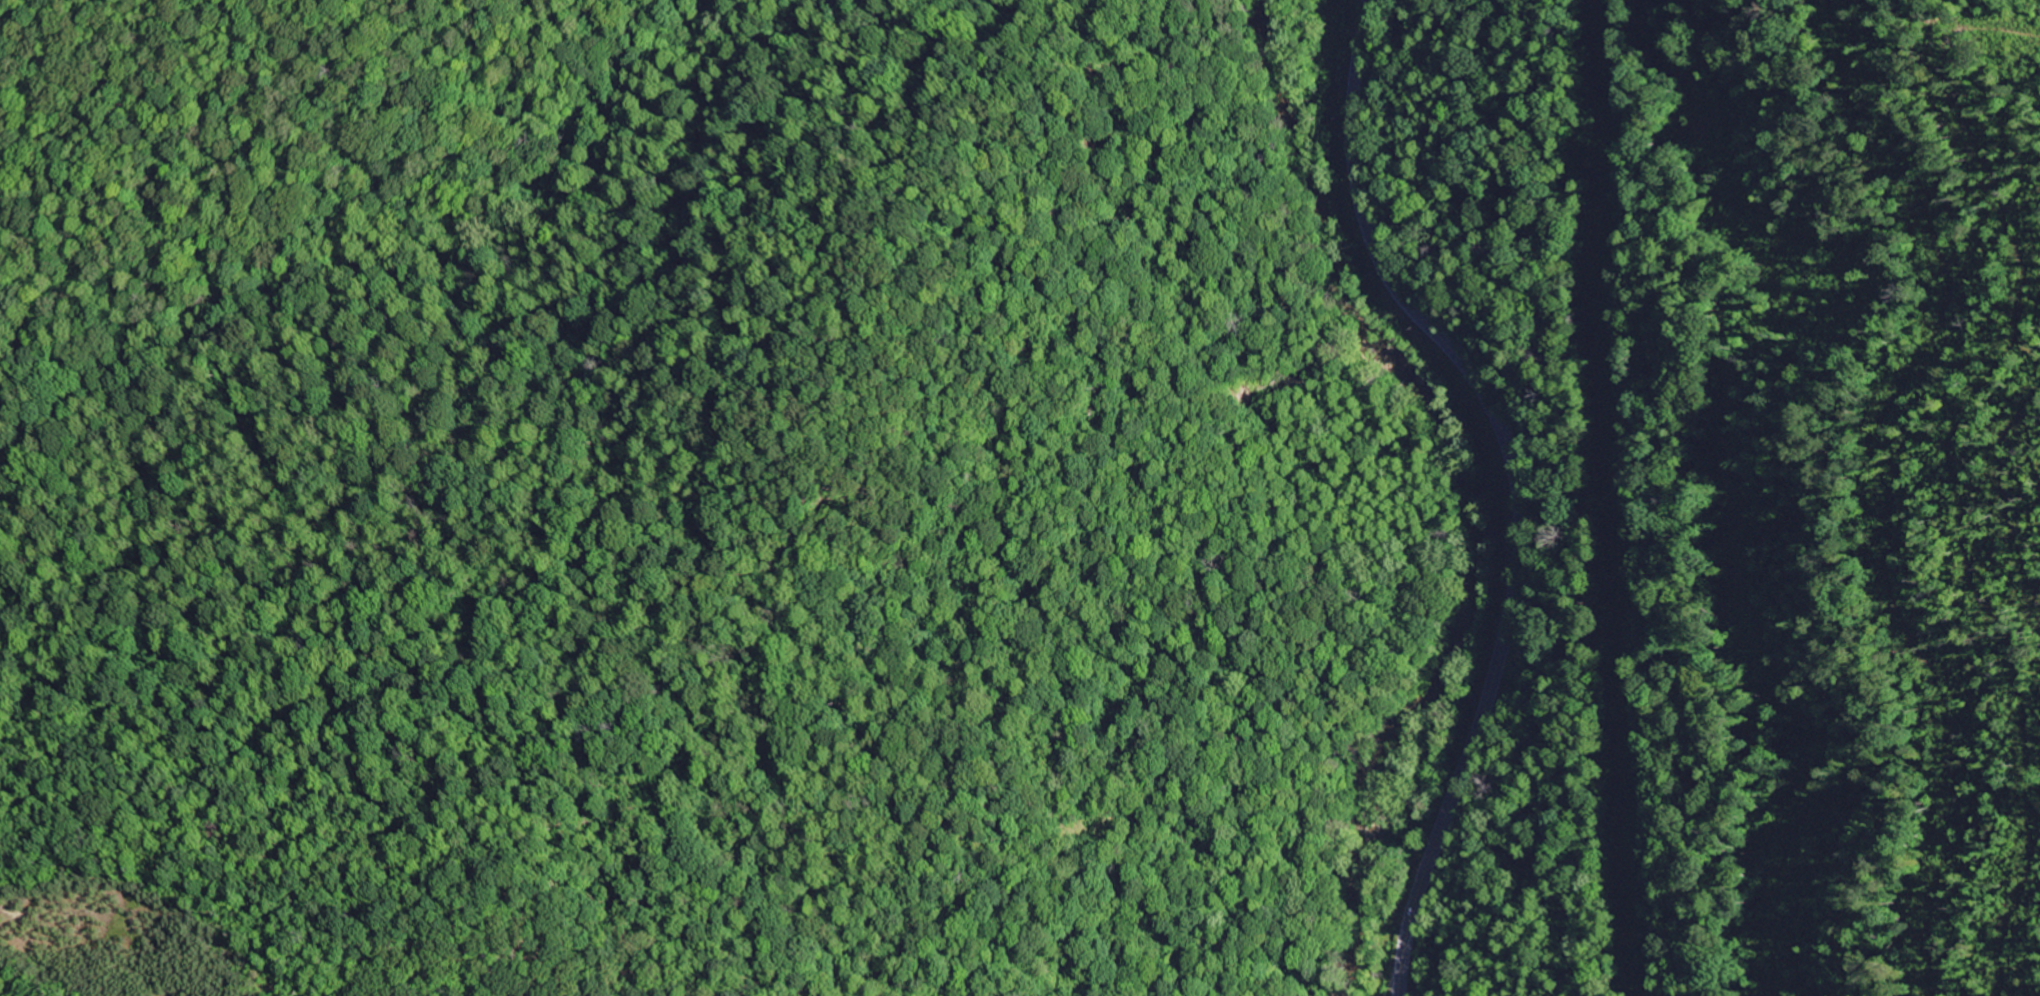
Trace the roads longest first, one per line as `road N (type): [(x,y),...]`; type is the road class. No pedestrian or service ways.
road 1 (secondary): [(1400,995),(1418,895),(1508,613),(1518,514),(1505,448),(1485,404),(1393,288),(1367,228),(1353,128),(1371,0)]

